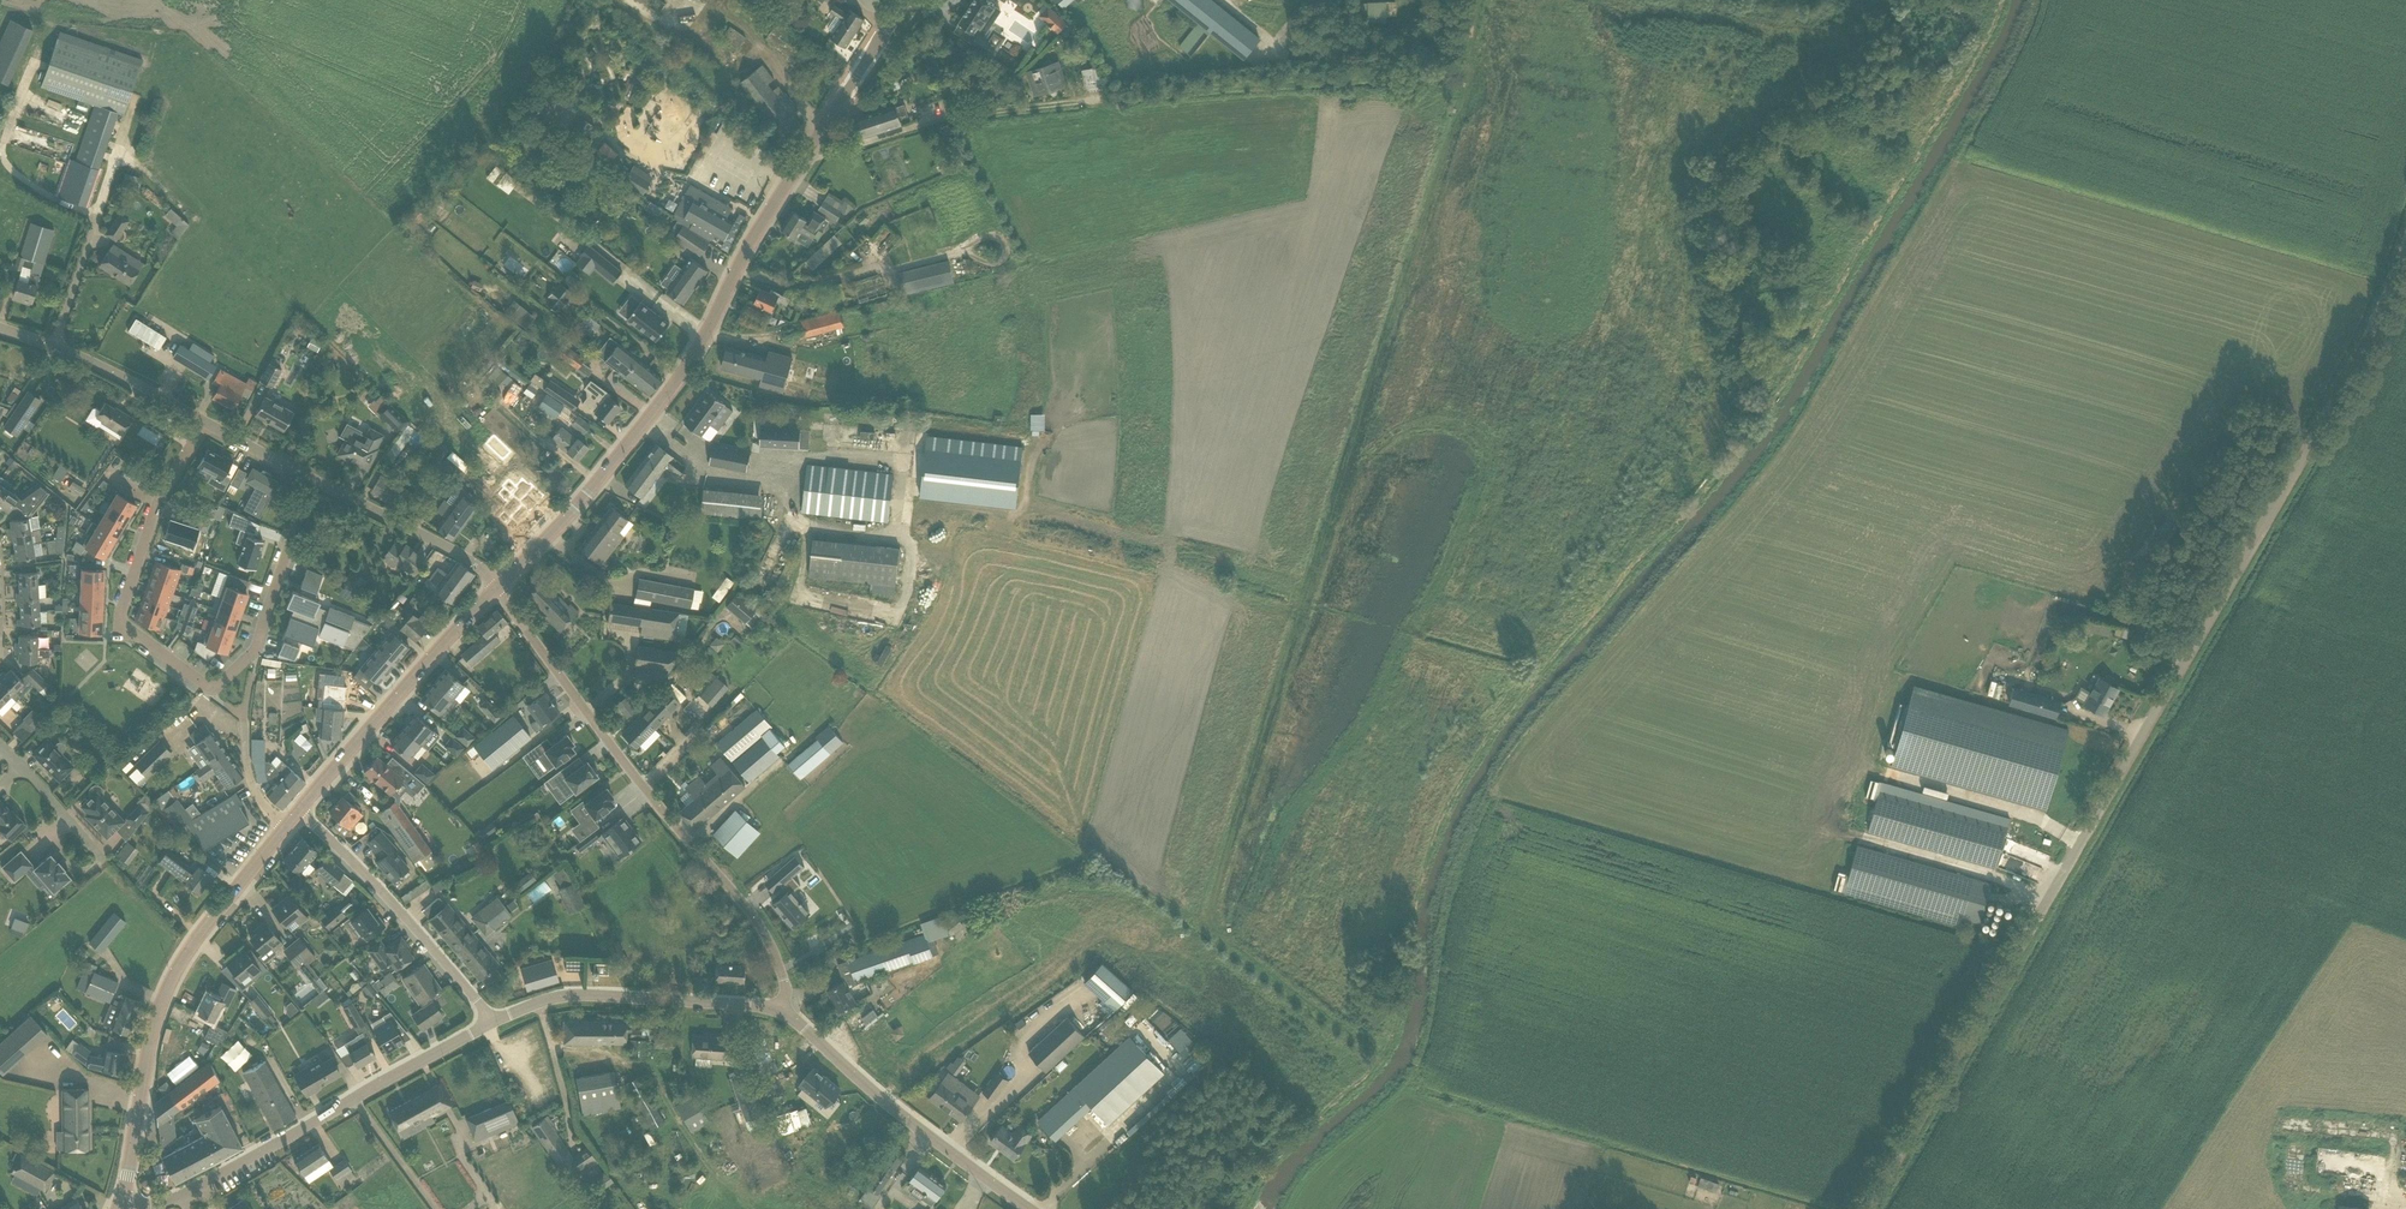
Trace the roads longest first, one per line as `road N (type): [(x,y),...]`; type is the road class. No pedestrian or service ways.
road 1 (unclassified): [(1865,1208),(2327,417),(2405,244)]
road 2 (residential): [(205,426),(158,500),(121,617),(214,689),(258,647),(308,477)]
road 3 (secondary): [(495,588),(638,434),(701,348),(746,252),(806,155)]
road 4 (residential): [(791,1003),(739,902),(660,811),(495,588)]
road 5 (secondary): [(121,1203),(162,997),(187,950),(285,830)]
road 6 (tertiary): [(182,1194),(489,1017)]
road 7 (tertiary): [(1029,1208),(881,1099),(813,1038),(791,1003)]
road 8 (tertiary): [(489,1017),(556,993),(791,1003)]
road 9 (unclassified): [(806,155),(1098,97)]
road 10 (secondary): [(302,810),(495,588)]
road 11 (residential): [(489,1017),(302,810)]
road 12 (residential): [(205,426),(0,330)]
road 13 (residential): [(495,588),(441,545),(308,477)]
road 14 (secondary): [(806,155),(907,0)]
road 15 (residential): [(108,866),(0,752)]
road 16 (residential): [(285,830),(257,796),(245,759),(244,716)]

